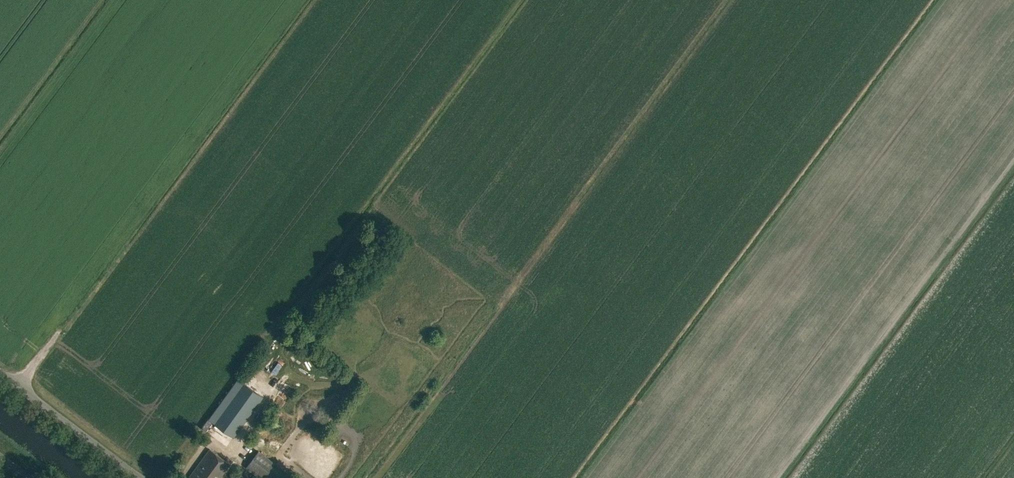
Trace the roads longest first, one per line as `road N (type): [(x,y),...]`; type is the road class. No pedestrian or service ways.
road 1 (unclassified): [(139,477),(0,373)]

